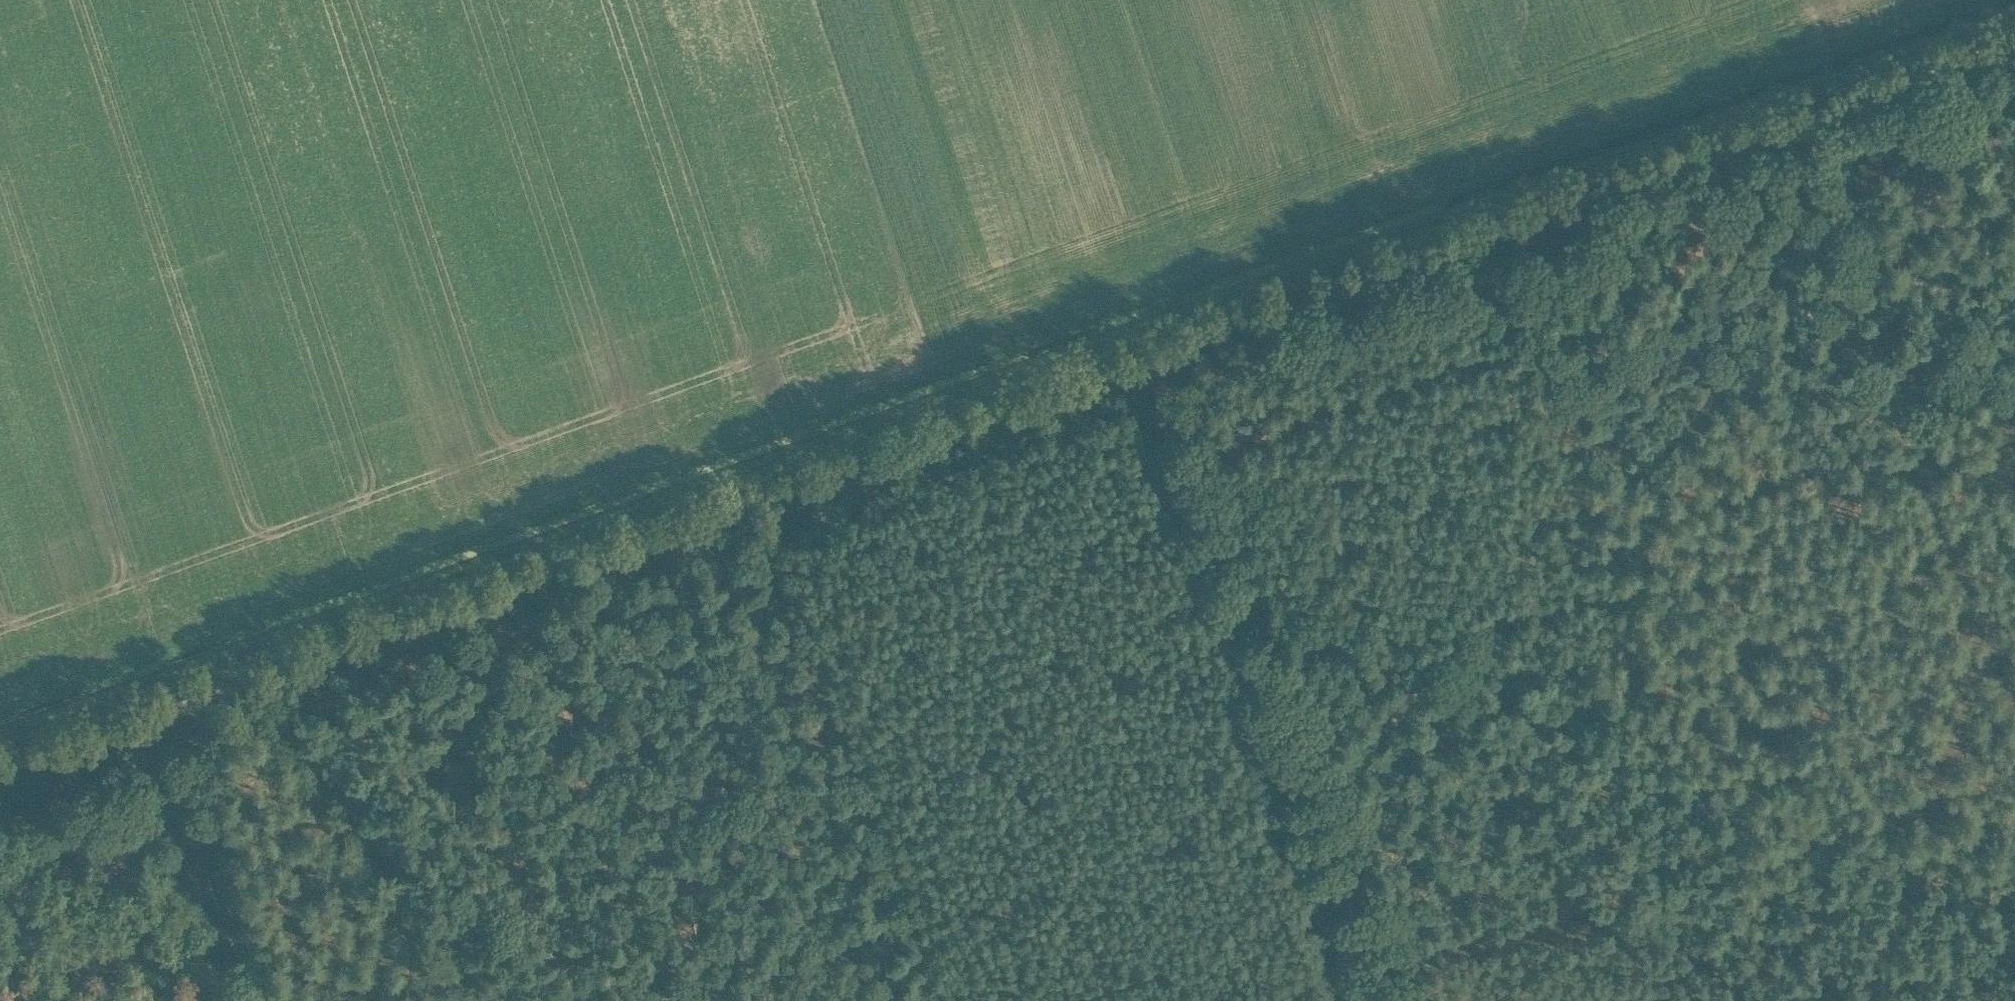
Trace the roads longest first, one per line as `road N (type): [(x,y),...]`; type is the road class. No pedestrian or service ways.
road 1 (track): [(1141,348),(164,711)]
road 2 (track): [(1141,348),(2014,23)]
road 3 (track): [(1393,1000),(1141,348)]
road 4 (track): [(164,711),(0,769)]

